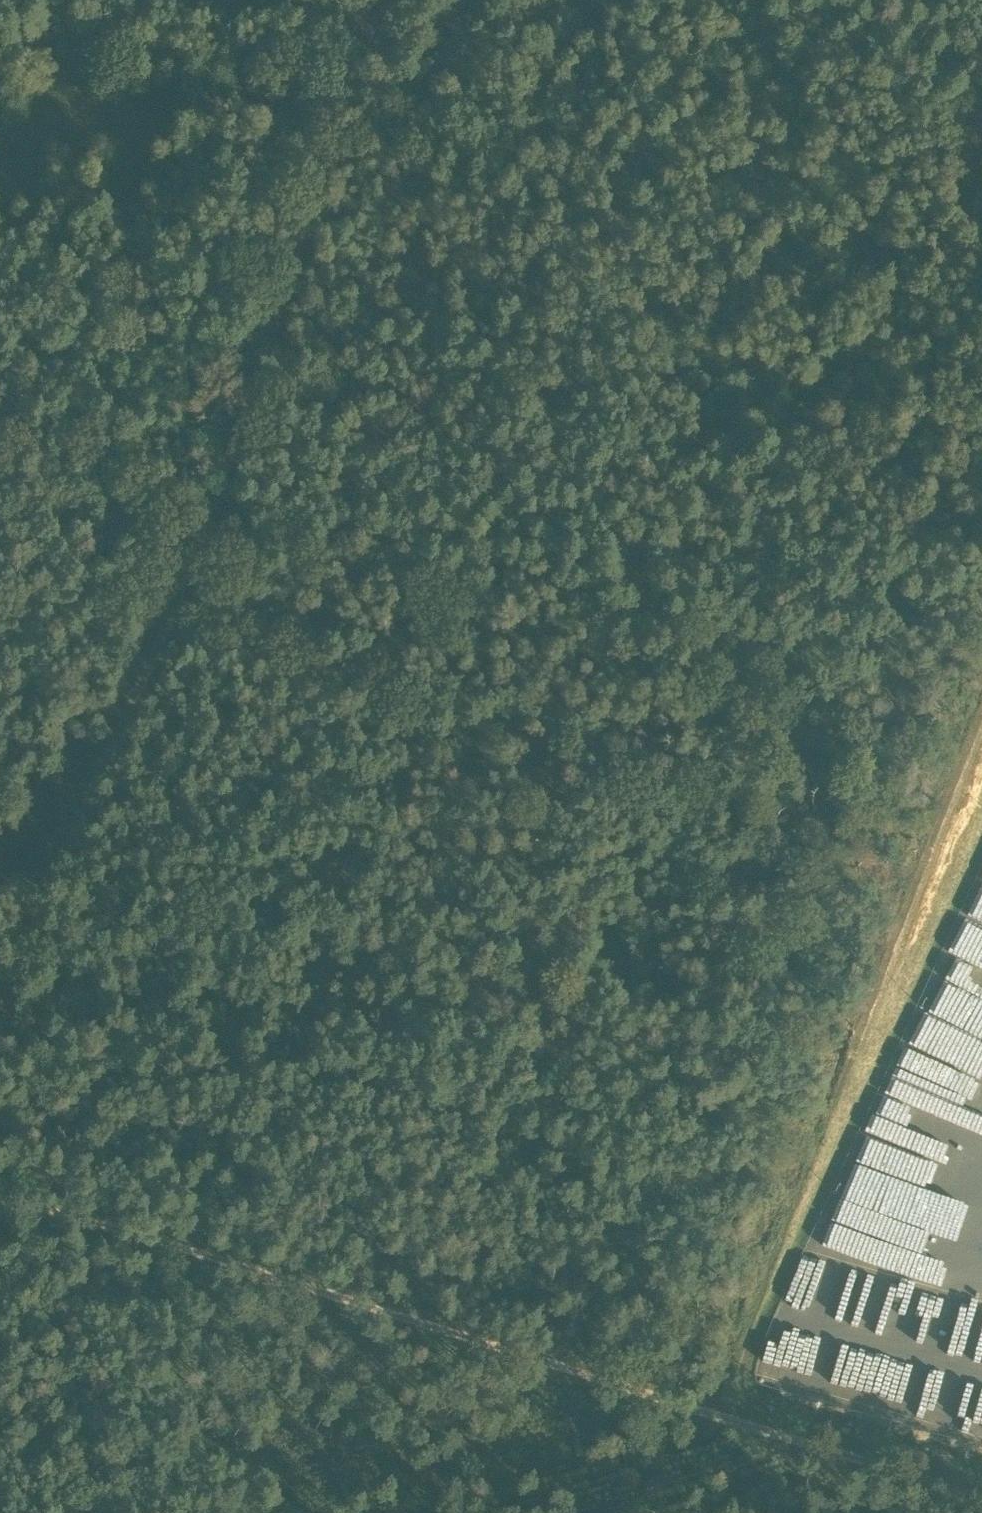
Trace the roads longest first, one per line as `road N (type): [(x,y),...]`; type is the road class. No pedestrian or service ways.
road 1 (track): [(0,1091),(411,0)]
road 2 (track): [(0,1200),(981,1500)]
road 3 (track): [(401,21),(250,0)]

